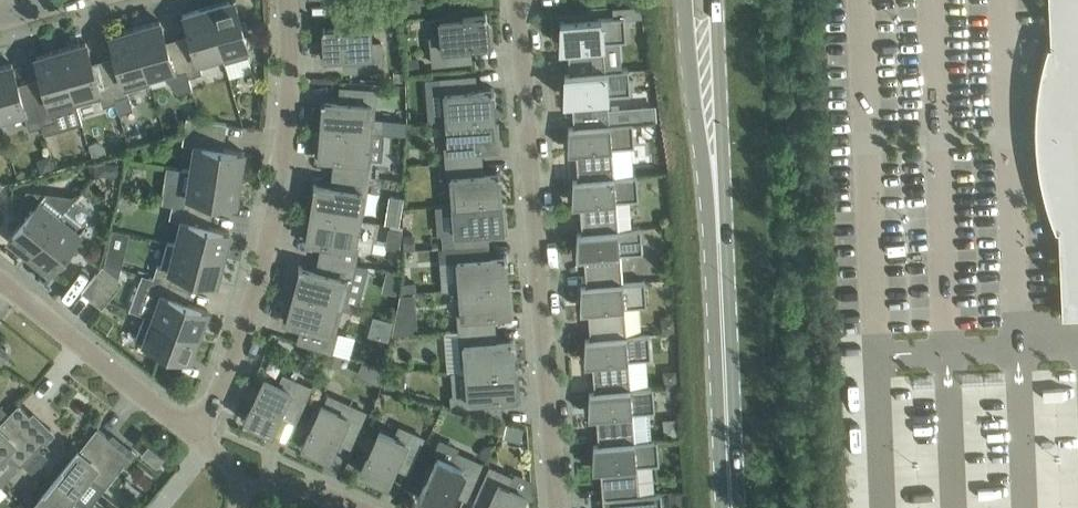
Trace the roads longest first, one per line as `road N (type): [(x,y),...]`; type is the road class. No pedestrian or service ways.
road 1 (residential): [(556,507),(516,0)]
road 2 (residential): [(200,437),(246,325),(271,226),(285,134),(289,0)]
road 3 (secondary): [(687,0),(722,288)]
road 4 (secondary): [(722,288),(713,0)]
road 5 (residential): [(200,437),(0,278)]
road 6 (secondary): [(732,507),(722,288)]

